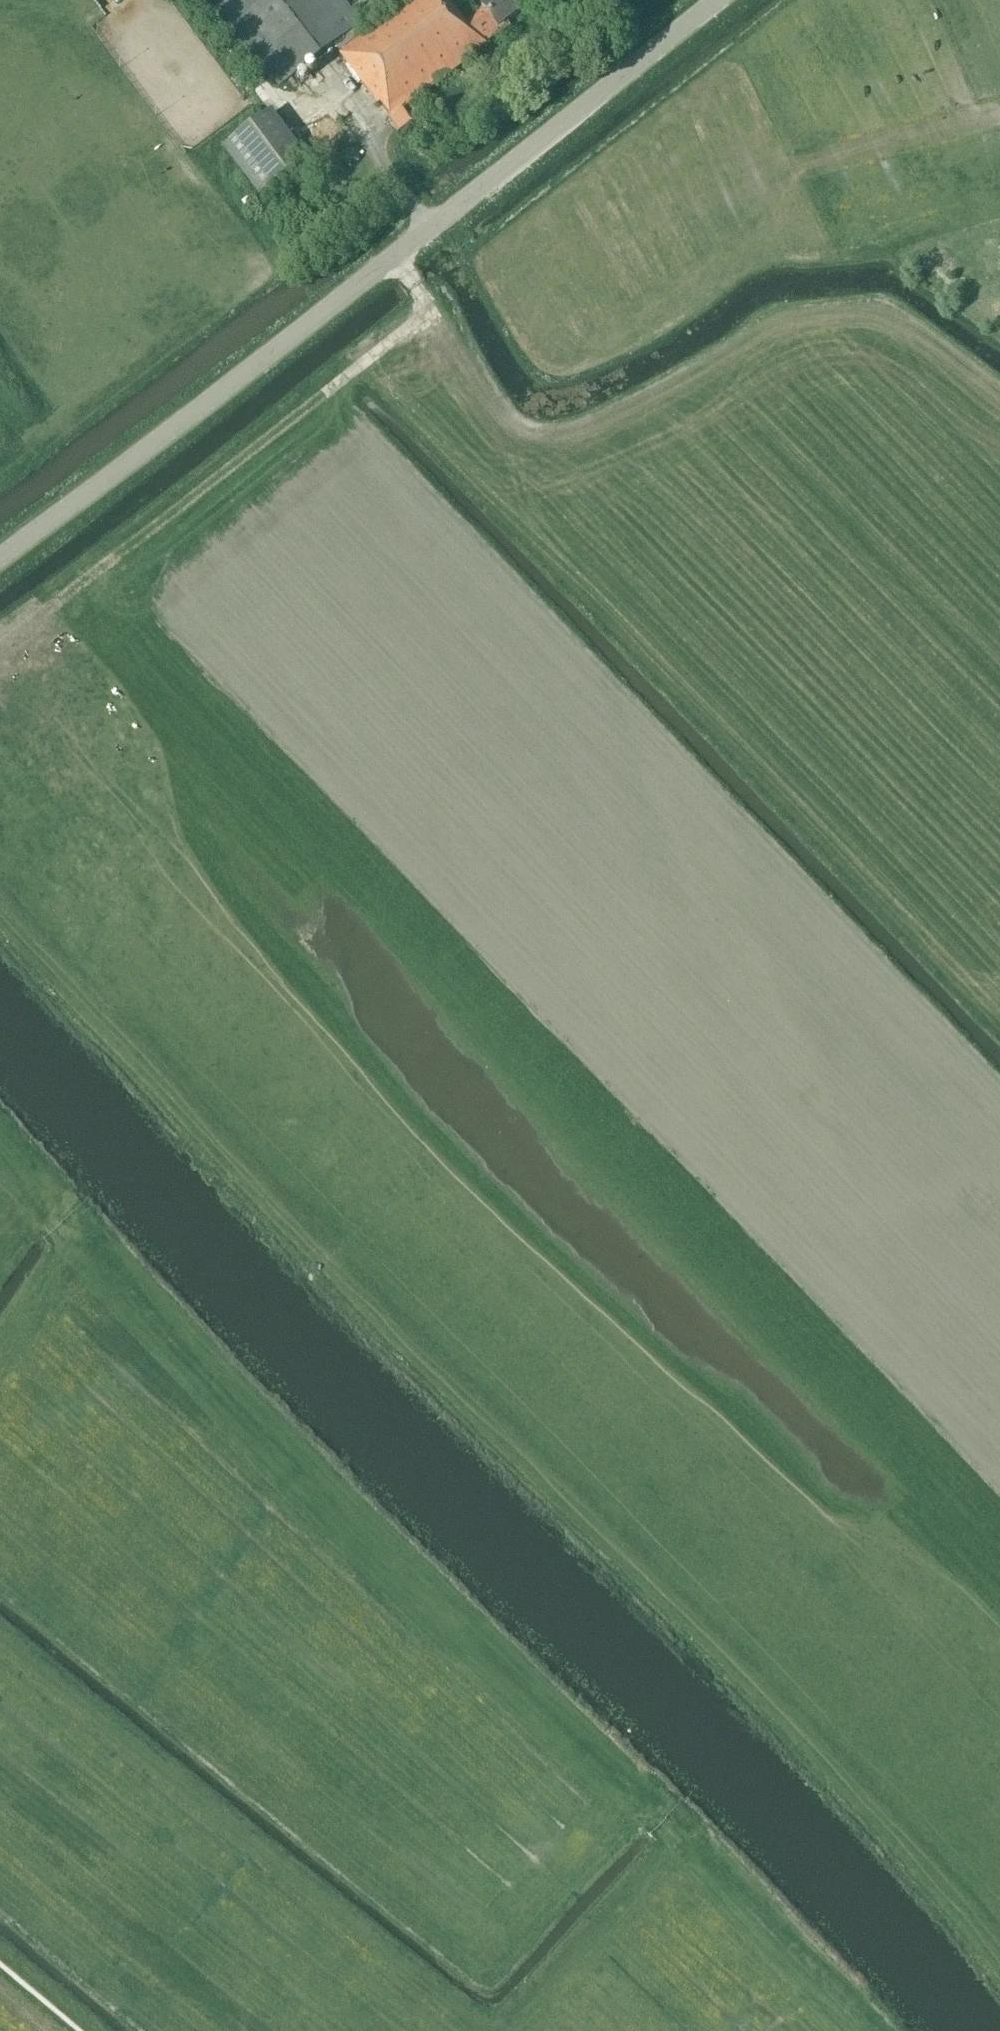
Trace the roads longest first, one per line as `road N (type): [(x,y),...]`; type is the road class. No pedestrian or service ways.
road 1 (tertiary): [(0,559),(717,0)]

